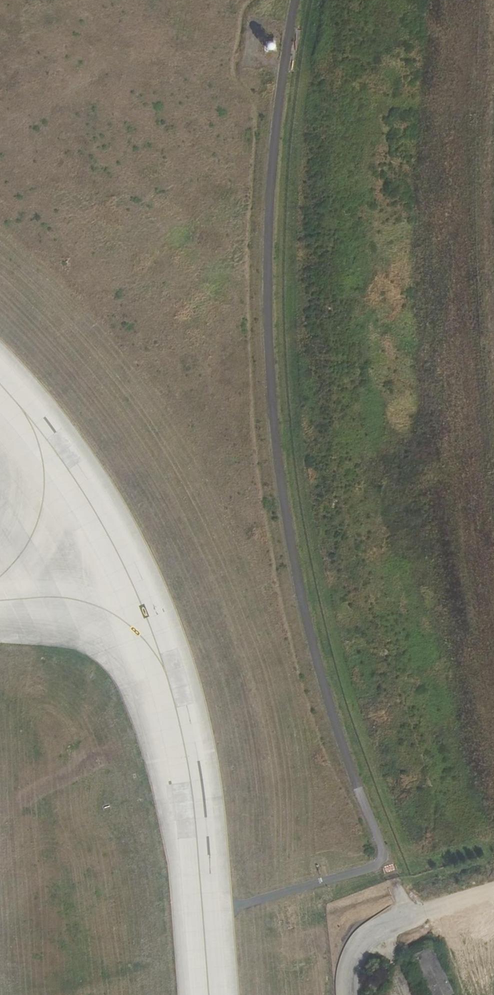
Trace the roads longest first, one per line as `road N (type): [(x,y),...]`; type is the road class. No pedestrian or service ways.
road 1 (unclassified): [(350,994),(350,970),(381,932),(493,891)]

